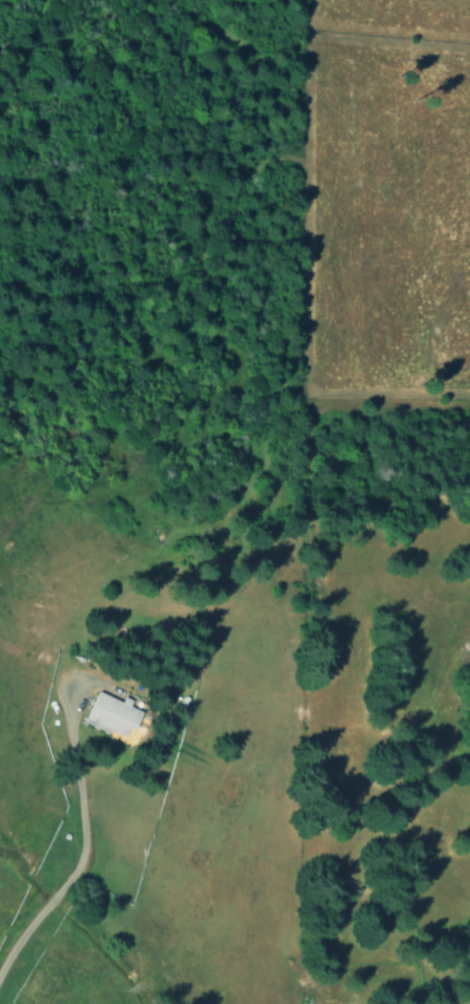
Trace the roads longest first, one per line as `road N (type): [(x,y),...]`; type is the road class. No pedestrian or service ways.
road 1 (residential): [(0,957),(19,920),(72,860),(76,829),(61,729),(71,671)]

